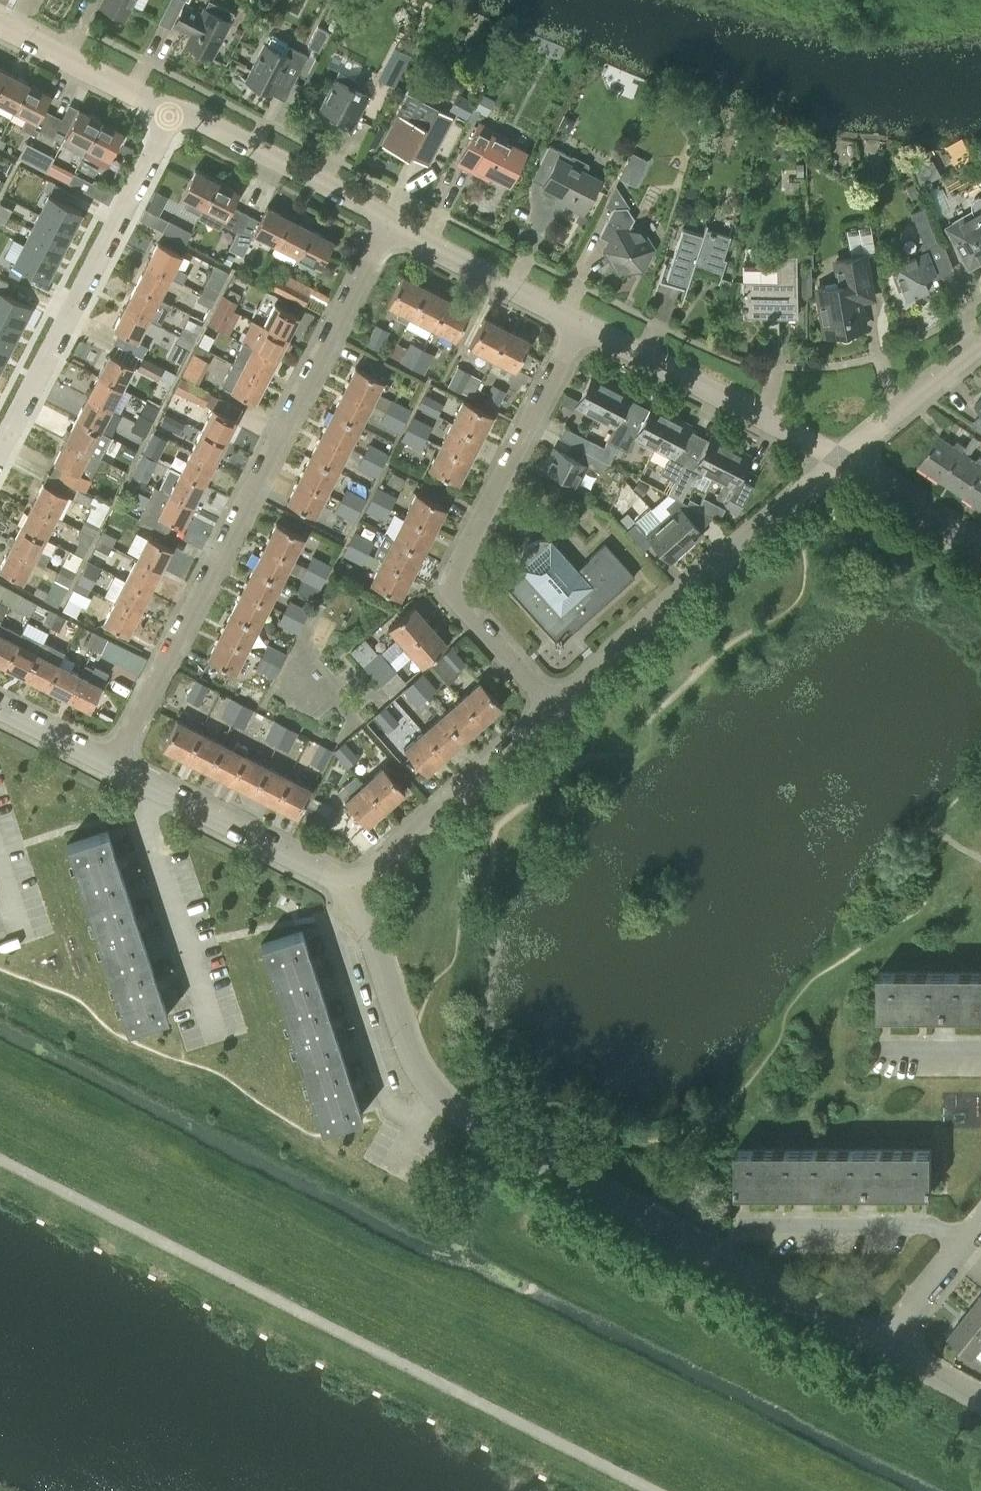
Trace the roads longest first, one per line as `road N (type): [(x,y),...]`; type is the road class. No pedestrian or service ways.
road 1 (unclassified): [(654,1490),(0,1159)]
road 2 (residential): [(121,771),(391,224)]
road 3 (tertiary): [(887,1340),(431,1089)]
road 4 (residential): [(555,706),(461,606),(454,576),(578,323)]
road 5 (residential): [(0,452),(172,112)]
road 6 (residential): [(555,706),(845,461)]
road 7 (residential): [(845,461),(578,323)]
road 8 (residential): [(350,888),(555,706)]
road 9 (residential): [(350,888),(330,925),(390,1108),(415,1121)]
road 10 (residential): [(214,1033),(147,817),(159,790)]
road 11 (residential): [(391,224),(201,120),(172,112)]
road 12 (tertiary): [(431,1089),(404,1036),(365,909),(350,888)]
road 13 (tertiary): [(350,888),(159,790)]
road 14 (residential): [(578,323),(391,224)]
road 15 (residential): [(974,1232),(767,1227)]
road 16 (residential): [(172,112),(0,24)]
road 17 (residential): [(845,461),(905,396),(980,336)]
road 18 (residential): [(980,552),(845,461)]
road 19 (tertiary): [(887,1340),(974,1232)]
road 20 (tertiary): [(121,771),(0,708)]

